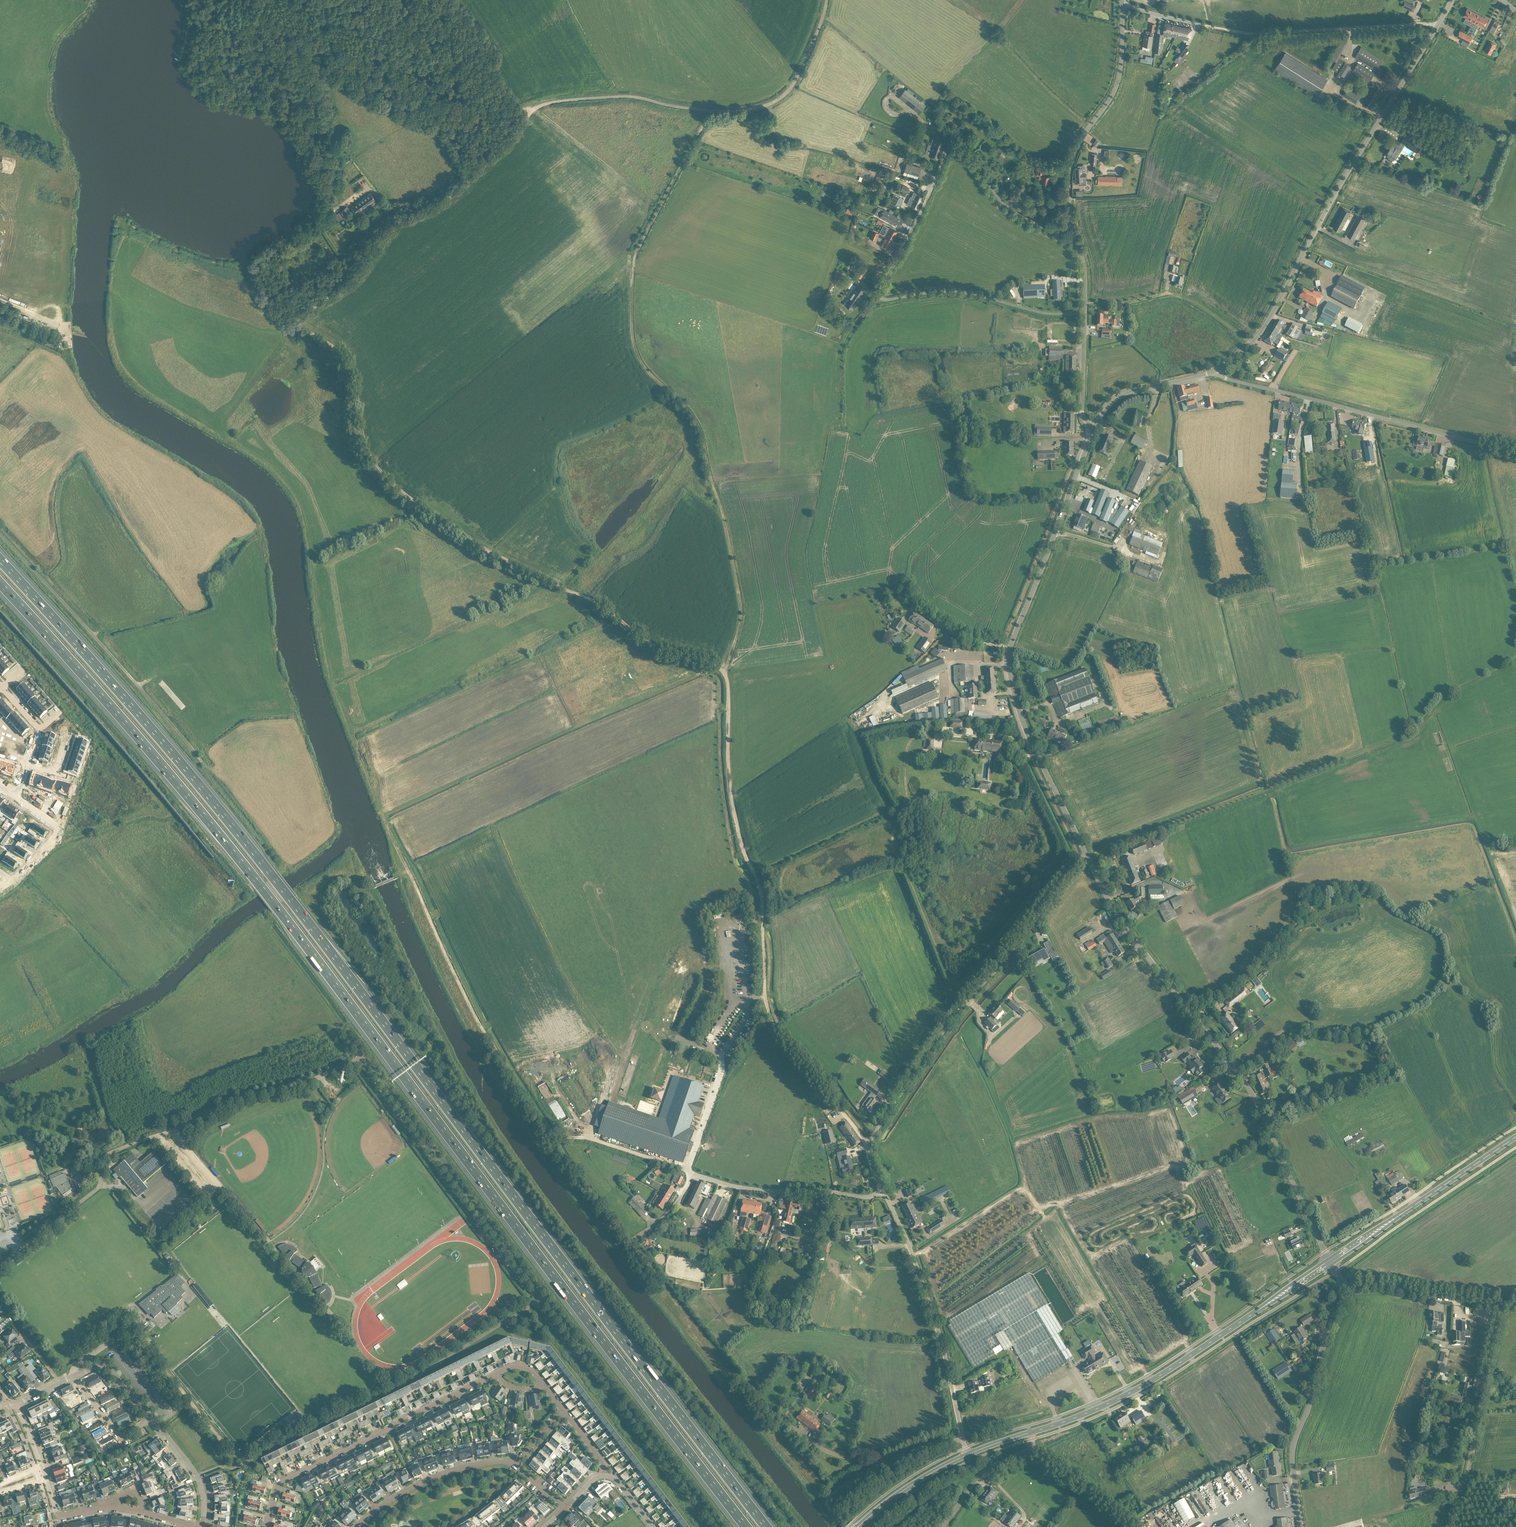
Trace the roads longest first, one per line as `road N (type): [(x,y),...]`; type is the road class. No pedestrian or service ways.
road 1 (motorway): [(767,1526),(274,877),(0,560)]
road 2 (motorway): [(0,581),(261,886),(748,1526)]
road 3 (track): [(725,674),(659,650),(582,595),(500,559),(408,498),(365,450),(340,358),(299,327),(394,228),(436,209),(482,172),(536,109)]
road 4 (track): [(827,1502),(528,1128),(541,1121),(554,1135),(596,1140),(687,1171)]
road 5 (track): [(725,674),(741,613),(696,424),(634,353),(631,339),(629,256),(706,111)]
road 6 (unclassified): [(1084,309),(1048,312),(961,287),(886,299),(880,293),(956,146),(1007,203),(1073,233)]
road 7 (track): [(867,1146),(768,1013),(762,898),(732,807),(725,674)]
road 8 (tertiary): [(1331,1263),(1234,1060),(1126,927),(1089,861)]
road 9 (tertiary): [(1215,371),(1266,323),(1453,0)]
road 10 (unclassified): [(883,1192),(870,1141),(956,1017),(1089,861)]
road 11 (unclassified): [(536,109),(635,98),(731,113),(780,102),(796,84),(829,0)]
road 12 (secondary): [(1030,1432),(1125,1395),(1331,1263)]
road 13 (track): [(541,1121),(502,1066),(384,817)]
road 14 (track): [(1439,25),(1247,32),(1123,4)]
road 15 (unclassified): [(1515,450),(1215,371)]
road 16 (unclassified): [(208,765),(0,536)]
road 17 (residential): [(496,1374),(280,1483),(265,1526)]
road 18 (unclassified): [(645,1231),(699,1176),(744,1188),(883,1192)]
road 19 (unclassified): [(962,1438),(944,1348),(883,1192)]
road 20 (tertiary): [(1301,1526),(1294,1446),(1344,1286)]
road 21 (unclassified): [(1073,233),(1069,161),(1119,81),(1123,0)]
road 22 (tertiary): [(1089,861),(1023,721),(1009,663),(1013,644)]
road 23 (tertiary): [(1013,644),(1094,429)]
road 24 (unclassified): [(1427,1498),(1465,1483),(1502,1304)]
road 25 (secondary): [(1331,1263),(1515,1137)]
road 26 (residential): [(201,1526),(197,1476),(104,1365)]
road 27 (track): [(1084,309),(1172,295),(1251,343)]
road 28 (residential): [(356,1526),(432,1478),(497,1461),(515,1466)]
road 29 (unclassified): [(1502,1304),(1344,1286)]
road 30 (tertiary): [(1094,429),(1128,392),(1215,371)]
road 31 (unclassified): [(943,1526),(977,1483),(1031,1448),(1030,1432)]
road 32 (residential): [(17,798),(58,828),(11,879),(0,871)]
road 33 (secondary): [(857,1526),(967,1454)]
road 34 (residential): [(17,798),(39,729),(1,687)]
road 35 (unclassified): [(1094,429),(1082,412),(1084,309)]

